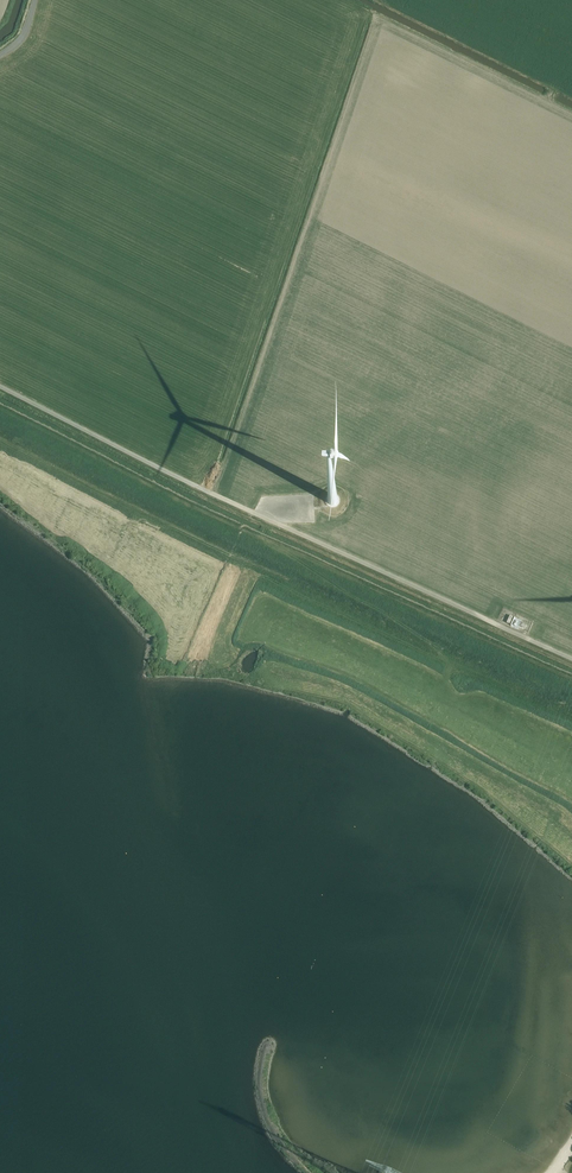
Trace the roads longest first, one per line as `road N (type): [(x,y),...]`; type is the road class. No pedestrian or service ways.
road 1 (track): [(571,660),(222,500),(0,388)]
road 2 (track): [(0,409),(191,507),(571,679)]

